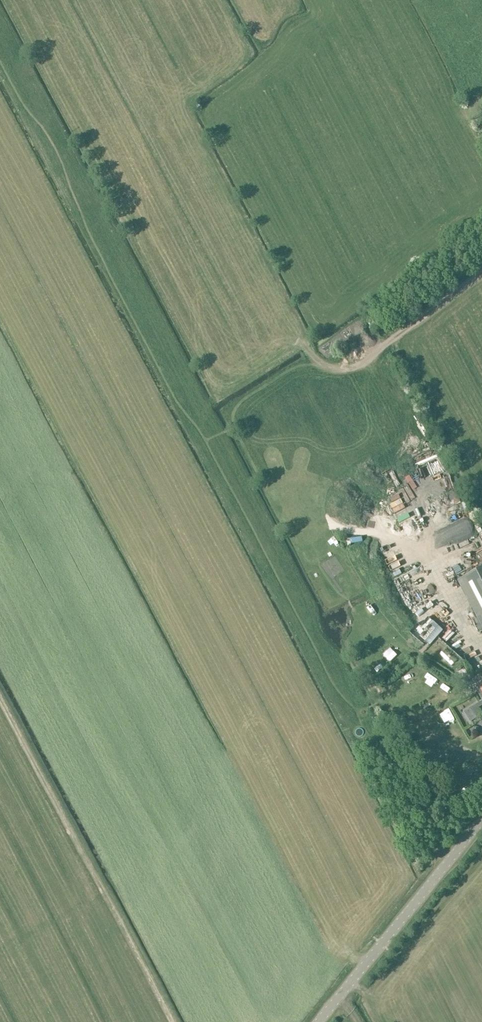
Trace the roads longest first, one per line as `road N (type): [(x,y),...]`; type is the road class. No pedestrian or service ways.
road 1 (tertiary): [(320,1021),(481,824)]

